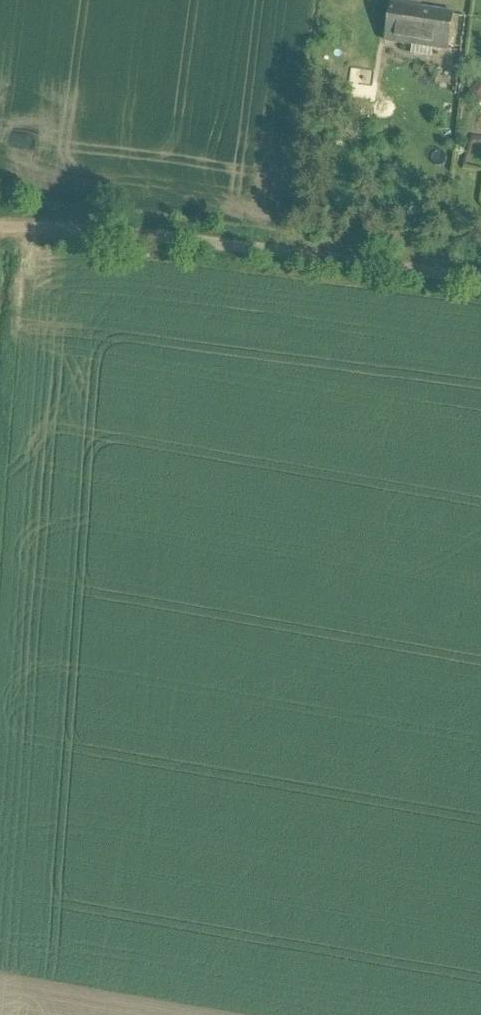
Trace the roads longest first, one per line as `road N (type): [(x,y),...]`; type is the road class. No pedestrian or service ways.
road 1 (track): [(0,225),(480,282)]

